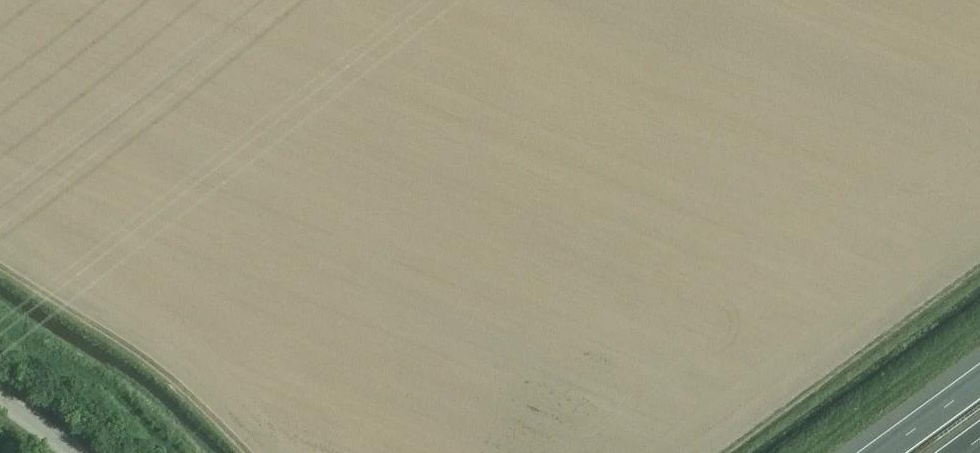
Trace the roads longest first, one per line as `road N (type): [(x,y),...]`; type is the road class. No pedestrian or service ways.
road 1 (motorway): [(979,381),(881,452)]

